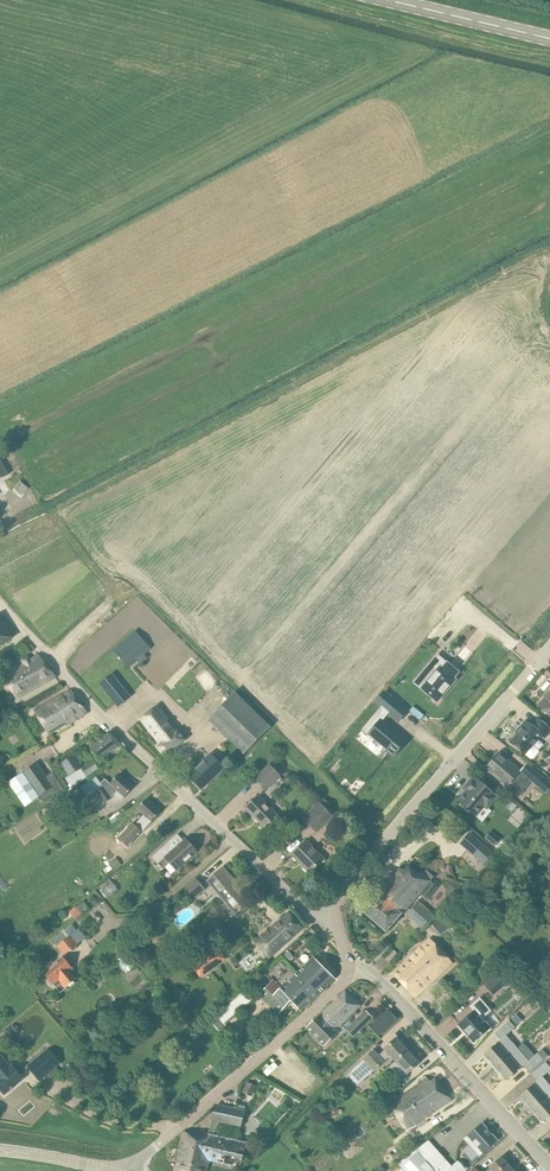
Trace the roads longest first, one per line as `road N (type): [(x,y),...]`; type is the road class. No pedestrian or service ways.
road 1 (residential): [(339,916),(306,911),(0,607)]
road 2 (tertiary): [(339,916),(349,879),(549,647)]
road 3 (tertiary): [(122,1170),(292,1029),(350,967)]
road 4 (unclassified): [(549,1168),(372,974),(350,967)]
road 5 (secondary): [(549,39),(390,0)]

